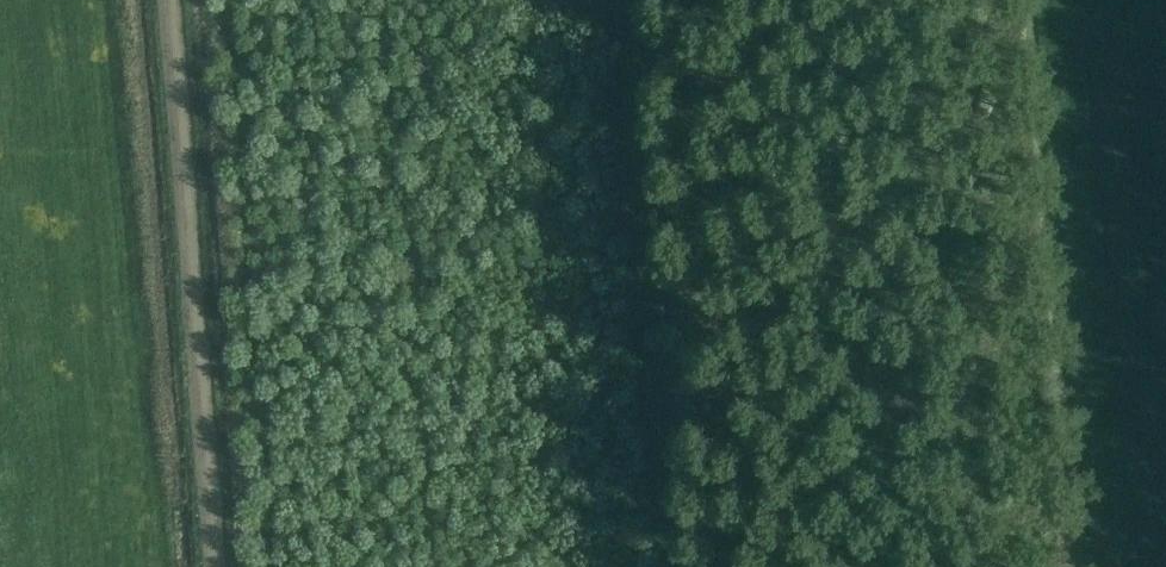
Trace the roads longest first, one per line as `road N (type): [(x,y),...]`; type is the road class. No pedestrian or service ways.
road 1 (track): [(668,566),(620,0)]
road 2 (track): [(215,566),(172,0)]

